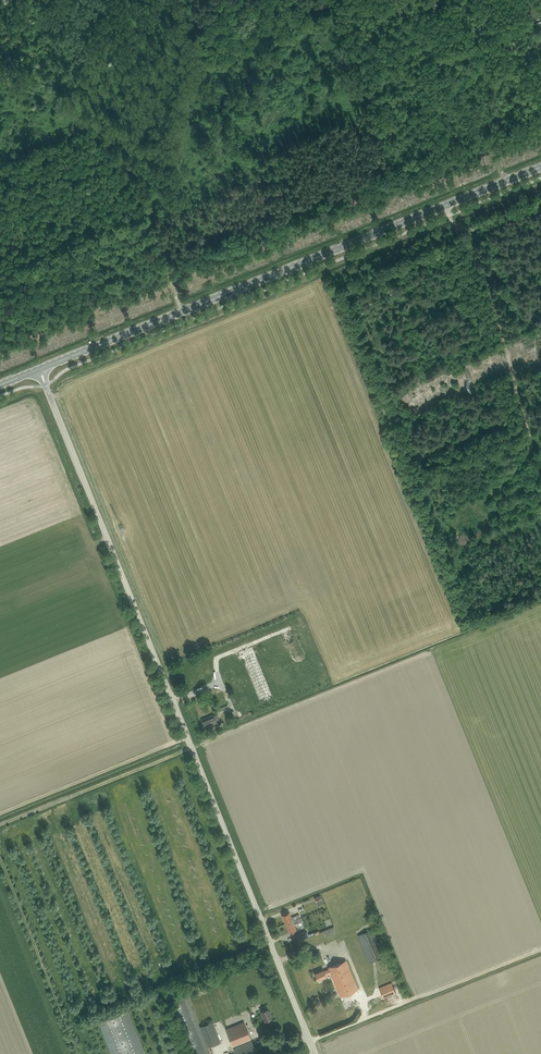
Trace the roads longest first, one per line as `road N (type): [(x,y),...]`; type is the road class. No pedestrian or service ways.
road 1 (unclassified): [(315,1053),(45,383)]
road 2 (secondary): [(42,368),(540,167)]
road 3 (track): [(0,83),(108,129),(178,303)]
road 4 (track): [(529,436),(525,461),(481,507),(489,514),(540,502)]
road 5 (track): [(505,182),(431,54)]
road 6 (track): [(298,3),(384,17),(431,54)]

